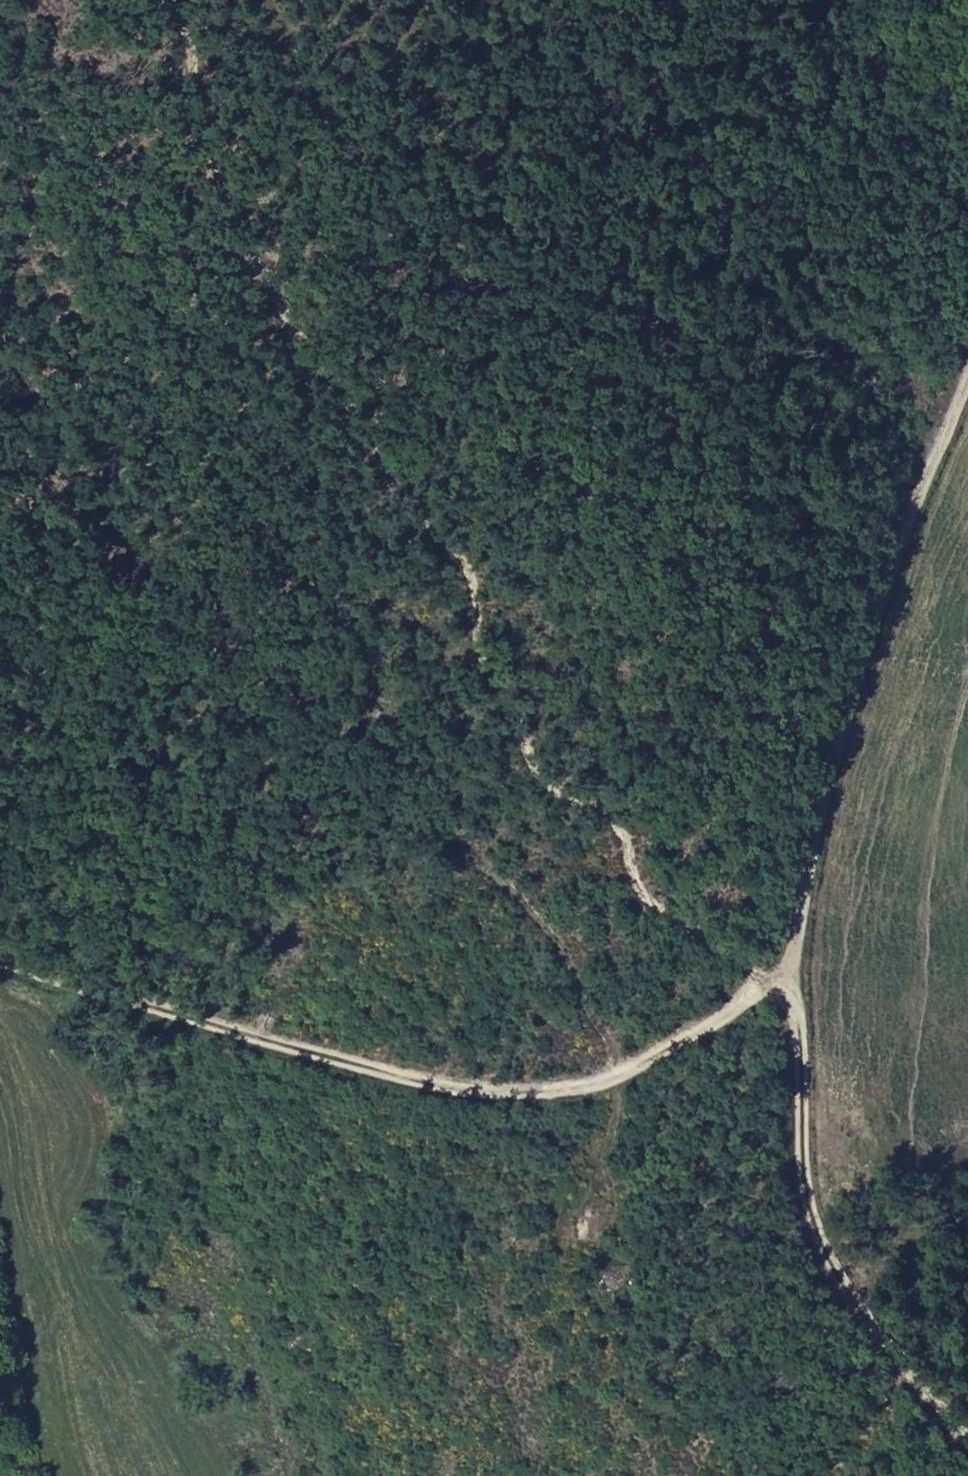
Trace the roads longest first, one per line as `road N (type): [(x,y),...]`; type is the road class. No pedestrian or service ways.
road 1 (track): [(0,970),(288,1057),(429,1085),(544,1089),(632,1067),(682,1041),(791,965),(798,895),(866,641),(967,373)]
road 2 (track): [(967,1438),(831,1266),(810,1203),(791,965)]

